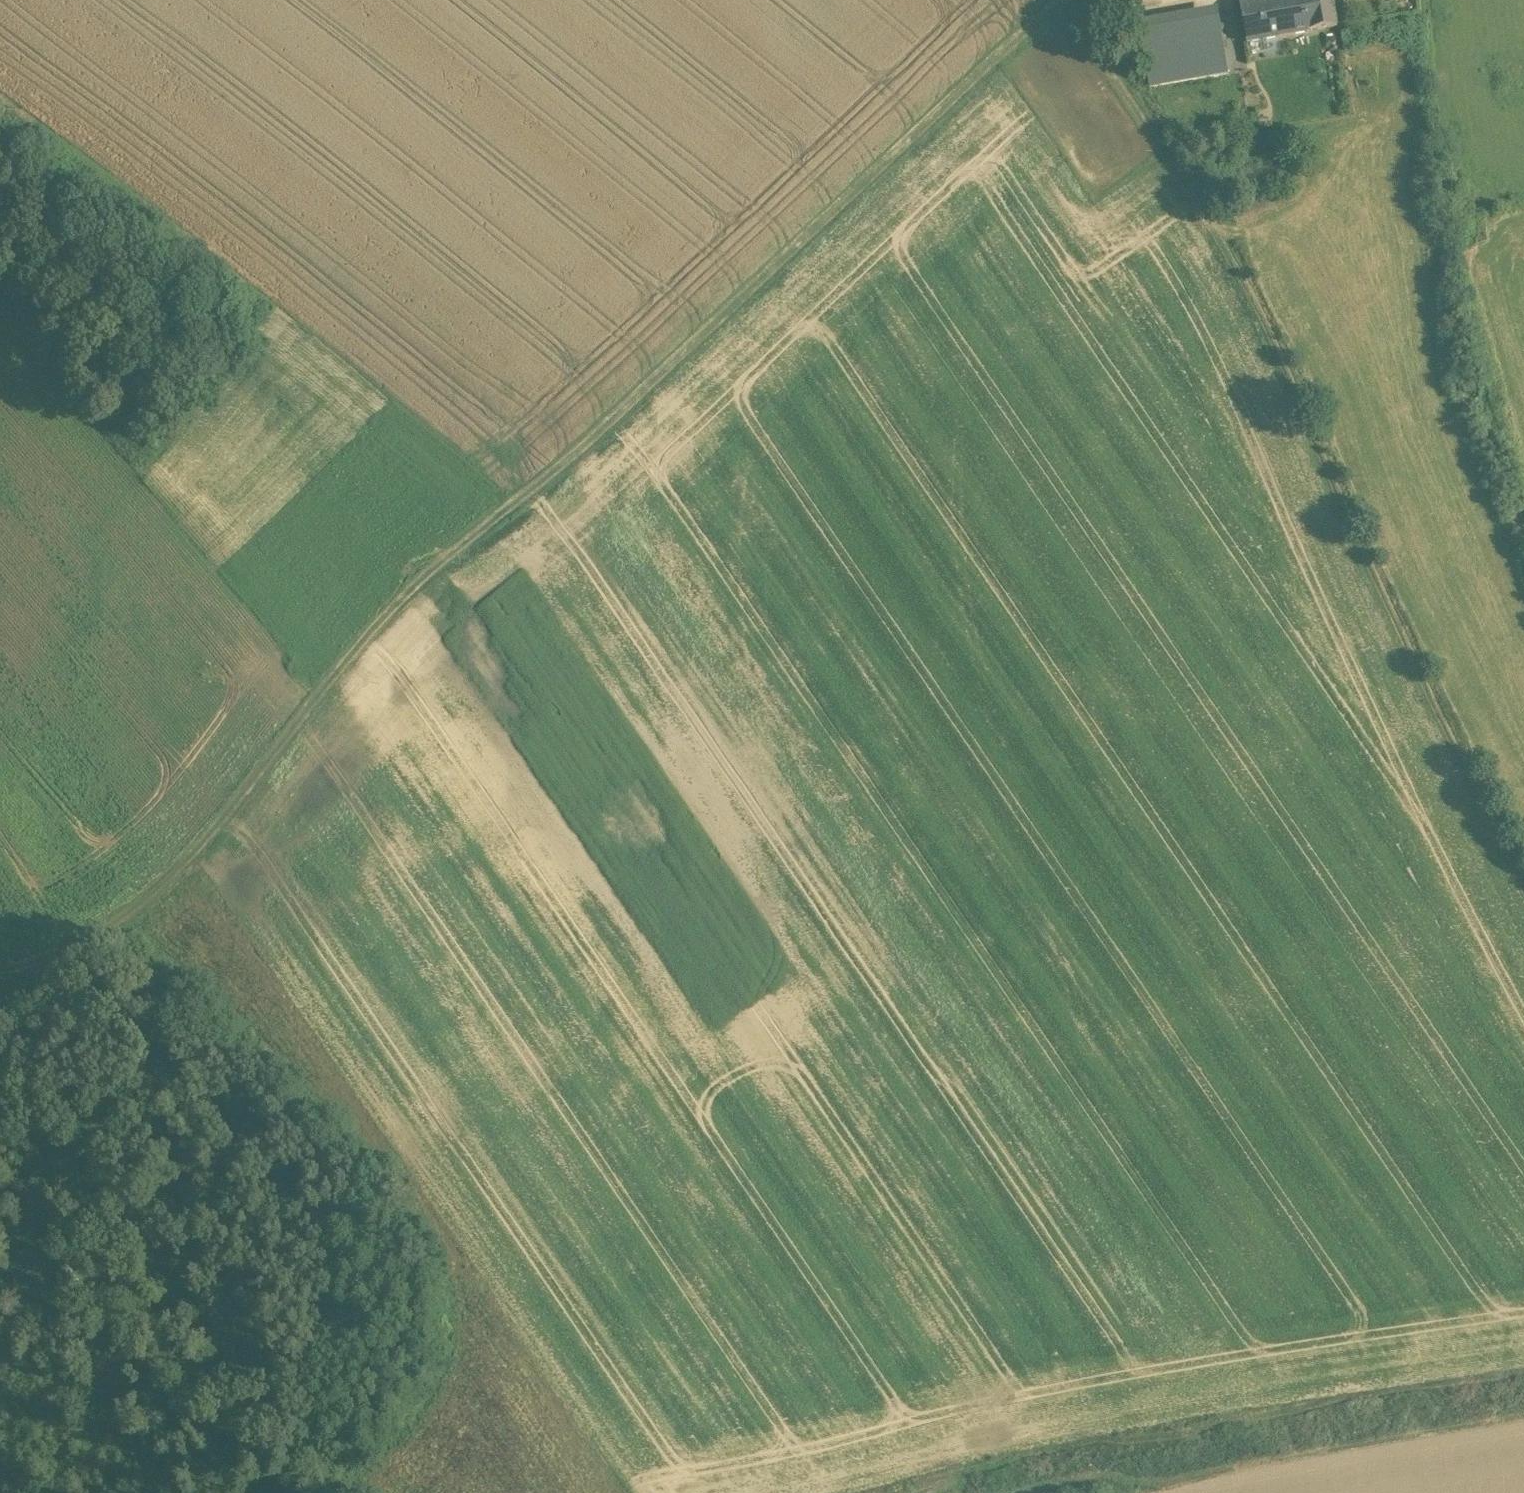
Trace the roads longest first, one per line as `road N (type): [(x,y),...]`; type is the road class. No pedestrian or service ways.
road 1 (track): [(0,973),(59,960),(117,928),(170,883),(422,576),(613,423),(1063,0)]

